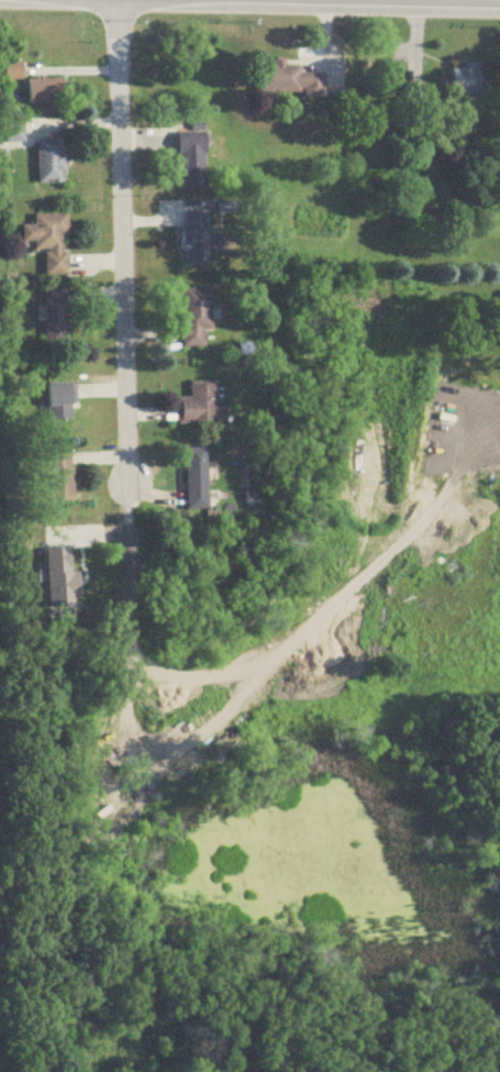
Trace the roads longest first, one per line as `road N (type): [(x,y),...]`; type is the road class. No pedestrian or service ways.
road 1 (residential): [(131,483),(119,0)]

